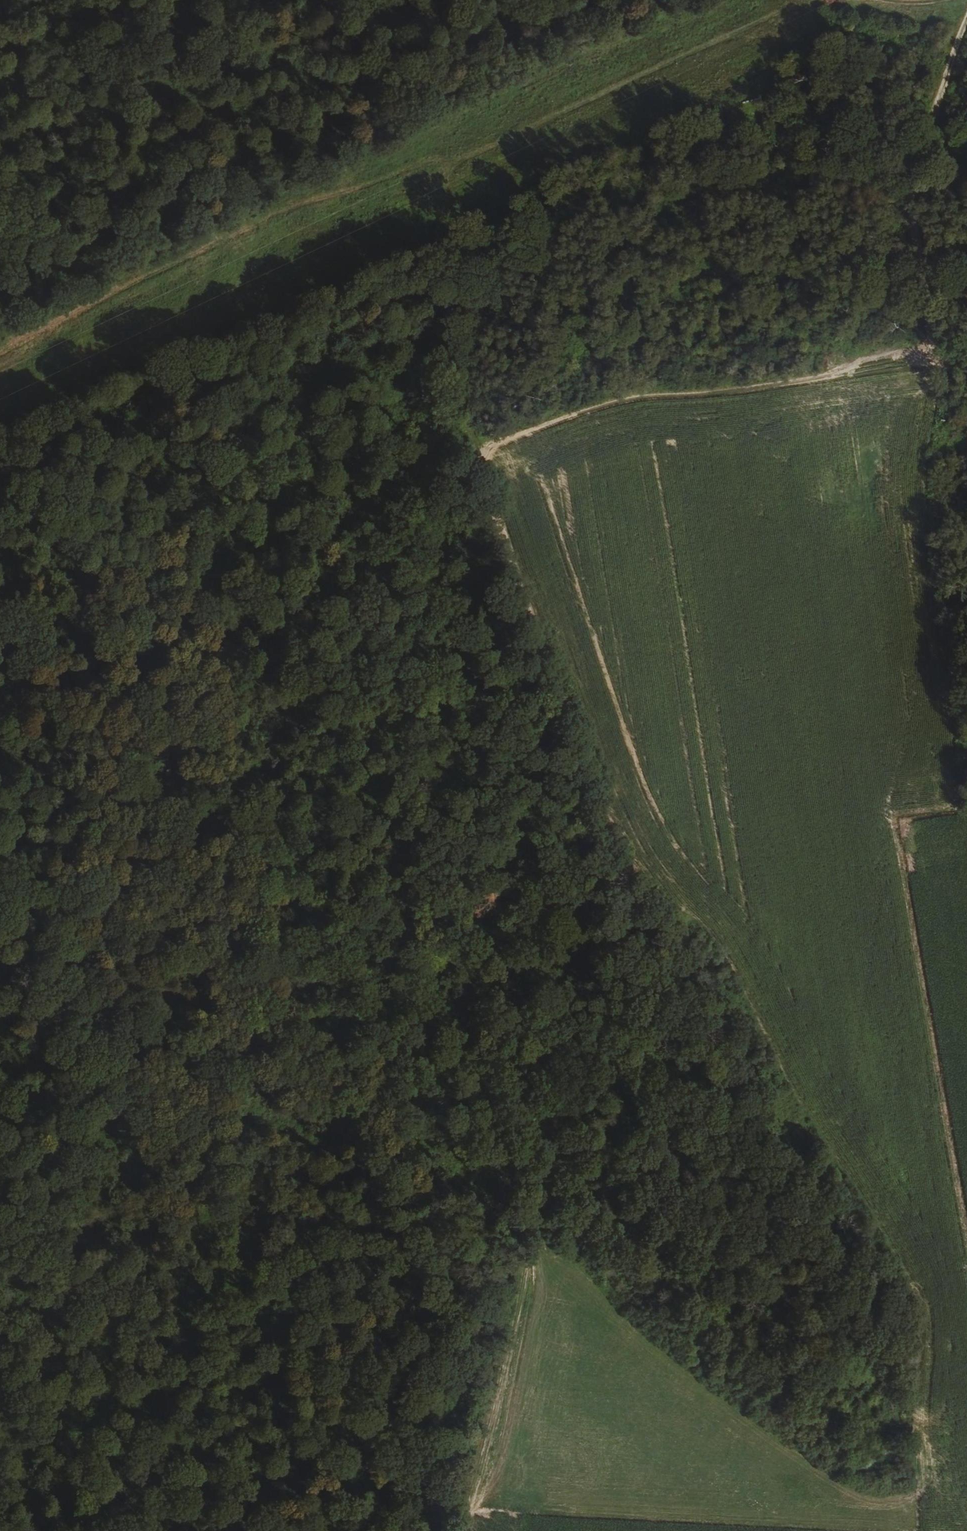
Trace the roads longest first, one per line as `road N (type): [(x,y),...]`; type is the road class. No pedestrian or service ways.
road 1 (track): [(966,15),(910,201),(938,348),(927,382),(613,421),(530,451),(520,464),(520,507),(573,695),(535,1196),(536,1304),(475,1530)]
road 2 (track): [(822,0),(390,203),(221,249),(0,360)]
road 3 (track): [(114,1530),(116,1442),(59,1359),(7,659)]

